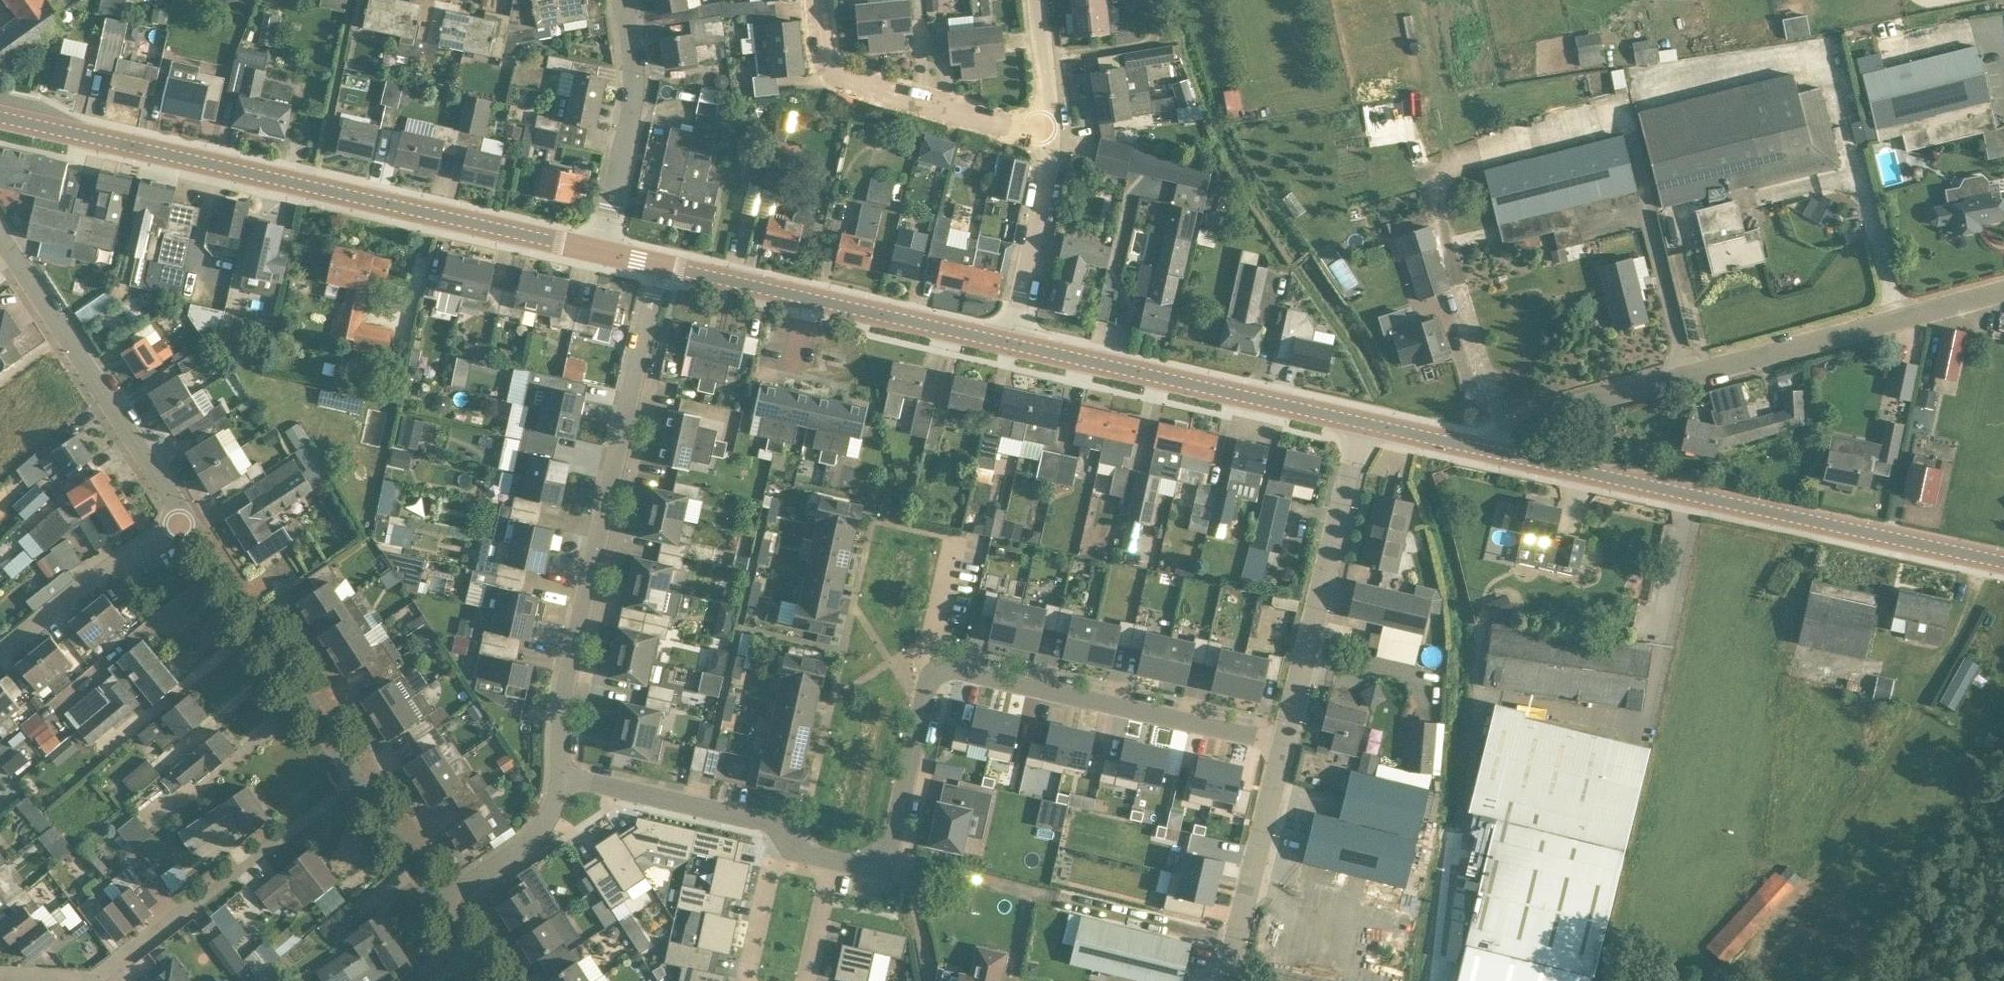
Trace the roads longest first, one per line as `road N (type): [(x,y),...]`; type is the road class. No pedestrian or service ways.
road 1 (tertiary): [(601,251),(0,118)]
road 2 (residential): [(835,861),(853,863),(894,839),(929,684),(952,673),(1287,747)]
road 3 (unclassified): [(1508,455),(1515,422),(2003,290)]
road 4 (residential): [(560,777),(570,658),(660,265)]
road 5 (tertiary): [(2003,563),(1508,455)]
road 6 (tertiary): [(1364,425),(1012,344)]
road 7 (tertiary): [(1012,344),(660,265)]
road 8 (residential): [(186,518),(0,235)]
road 9 (residential): [(89,980),(360,781)]
road 10 (unclassified): [(1287,747),(1364,425)]
road 11 (residential): [(360,781),(186,518)]
road 12 (residential): [(1051,135),(844,80),(827,65),(818,0)]
road 13 (residential): [(601,251),(632,116),(636,66),(624,0)]
road 14 (unclassified): [(1230,980),(1287,747)]
road 15 (residential): [(0,653),(123,554),(186,518)]
road 16 (residential): [(560,777),(782,827)]
road 17 (residential): [(1012,344),(1051,135)]
road 18 (residential): [(437,904),(524,847),(557,801),(560,777)]
road 19 (track): [(1156,0),(1162,40),(1044,59)]
road 20 (residential): [(782,827),(750,980)]
road 21 (tertiary): [(1508,455),(1364,425)]
road 22 (residential): [(437,904),(360,781)]
road 23 (residential): [(1051,135),(1038,0)]
road 24 (residential): [(806,980),(835,861)]

